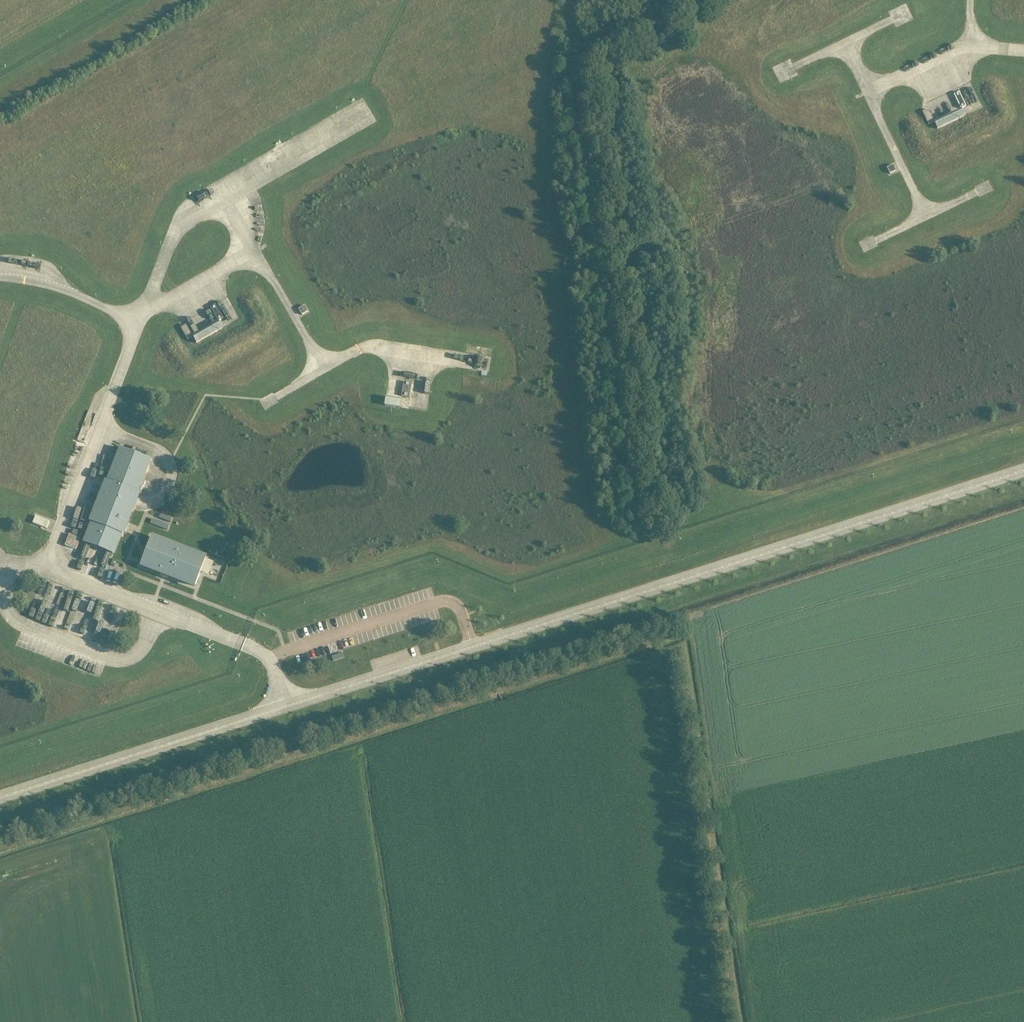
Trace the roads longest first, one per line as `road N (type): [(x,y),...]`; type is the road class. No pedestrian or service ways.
road 1 (unclassified): [(1023,471),(286,707)]
road 2 (unclassified): [(286,707),(0,798)]
road 3 (unclassified): [(286,707),(274,667),(253,649),(45,570)]
road 4 (unclassified): [(45,570),(144,313)]
road 5 (unclassified): [(1023,51),(964,46),(869,92),(845,43)]
road 6 (unclassified): [(144,313),(253,251),(222,195)]
road 7 (unclassified): [(222,195),(369,111)]
road 8 (unclassified): [(144,313),(180,218),(222,195)]

